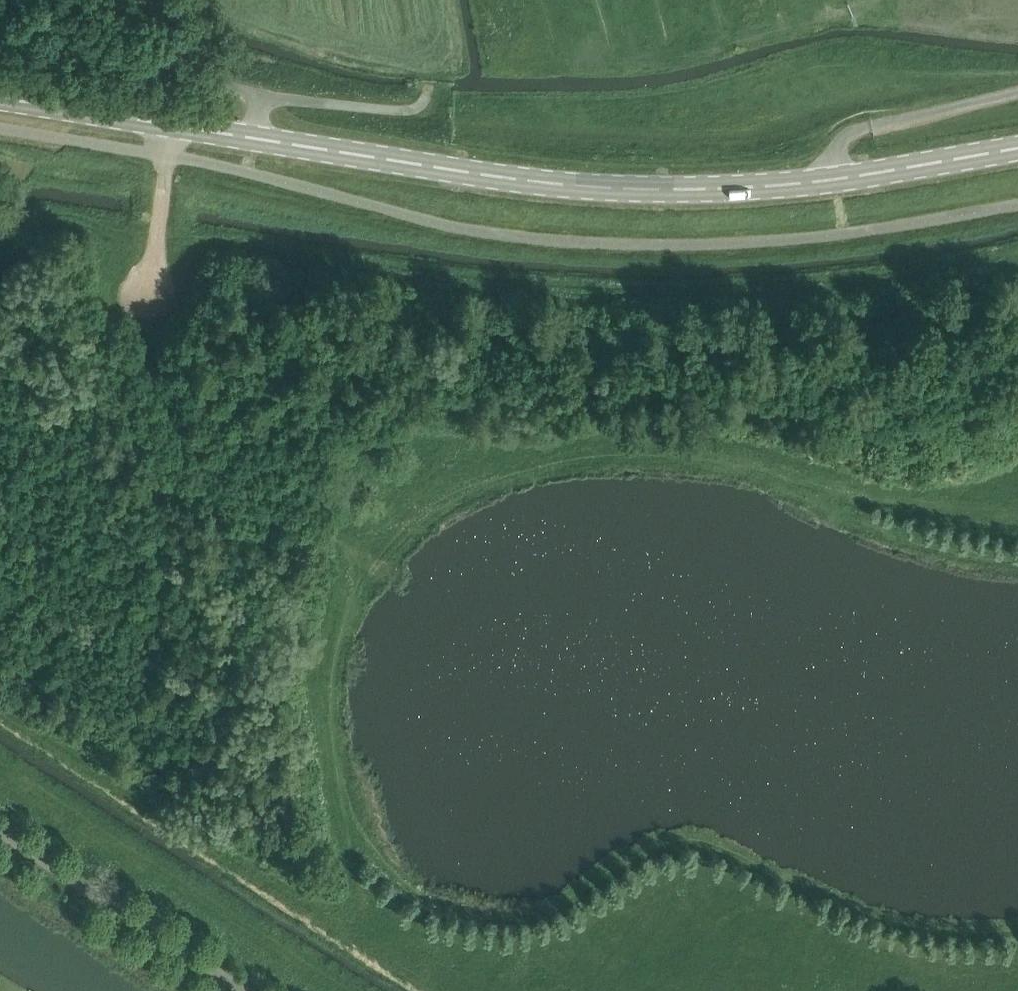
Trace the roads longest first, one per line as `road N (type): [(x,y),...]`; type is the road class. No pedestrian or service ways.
road 1 (secondary): [(1017,148),(834,180),(621,190),(477,176),(0,99)]
road 2 (track): [(260,96),(411,110),(429,94),(432,77)]

